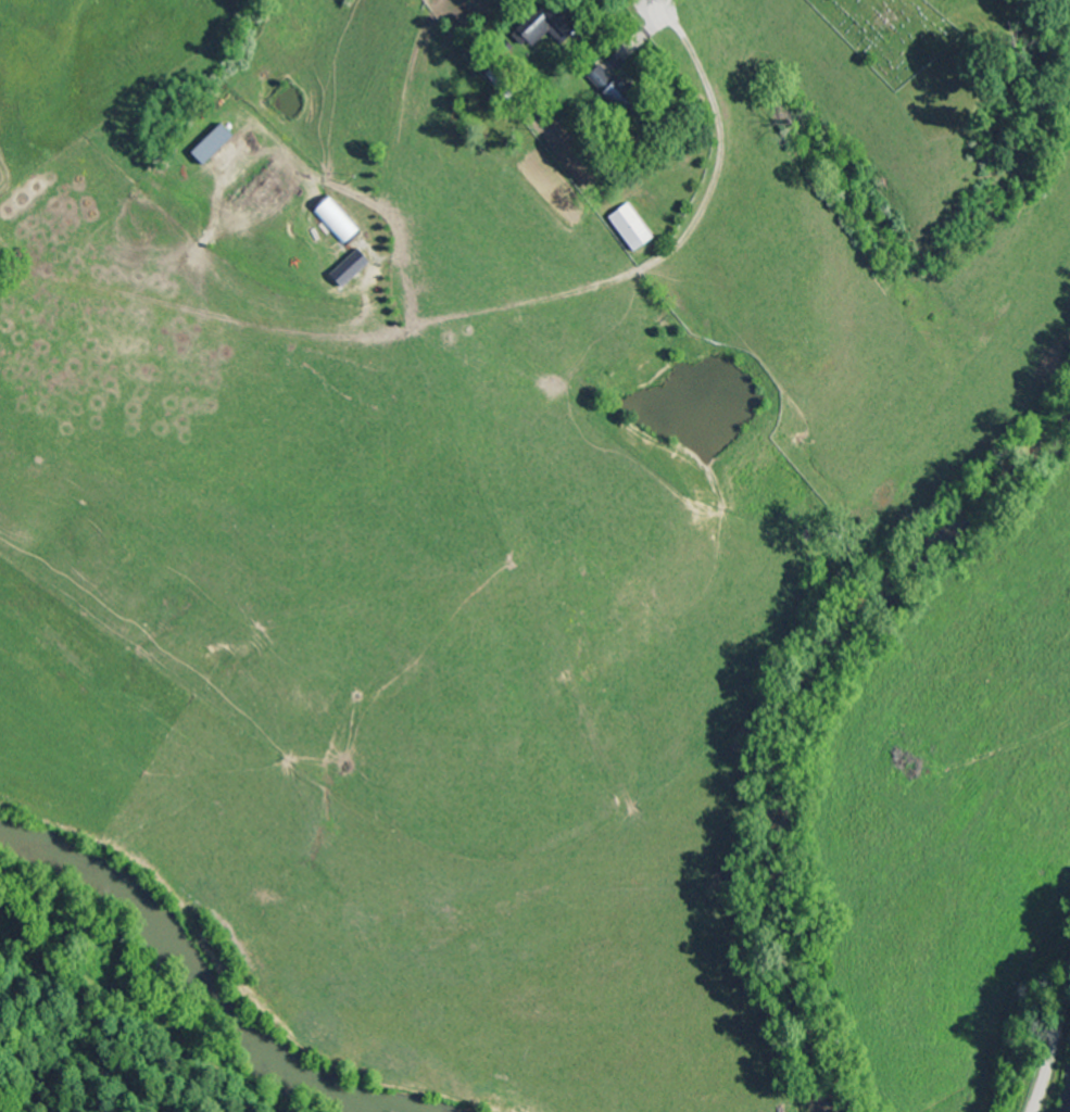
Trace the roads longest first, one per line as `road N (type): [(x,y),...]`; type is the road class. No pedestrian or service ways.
road 1 (residential): [(1031,1111),(1069,979)]

